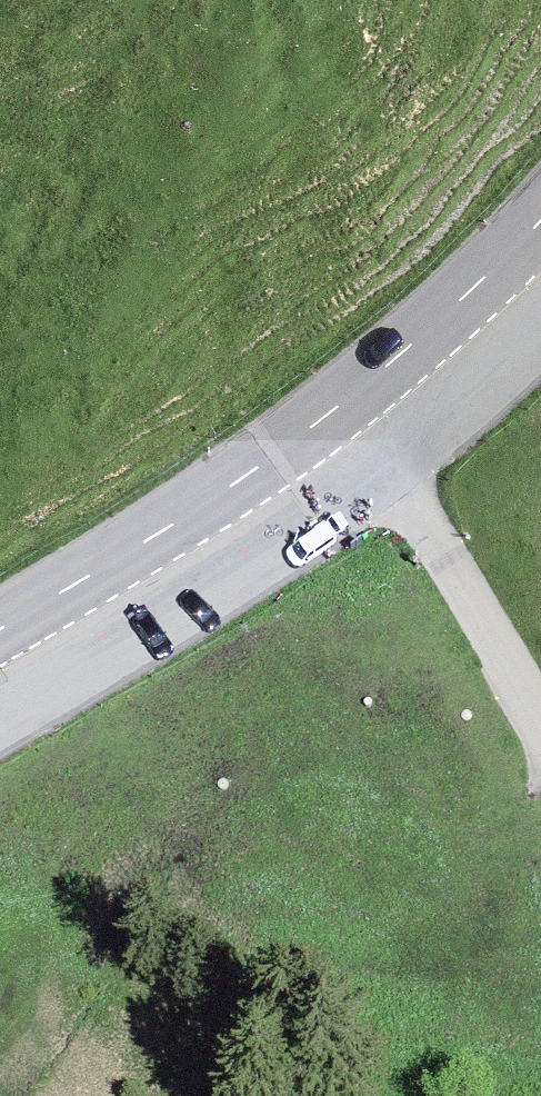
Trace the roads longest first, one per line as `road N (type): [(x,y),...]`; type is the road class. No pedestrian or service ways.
road 1 (secondary): [(0,629),(173,525),(342,404),(540,222)]
road 2 (track): [(342,404),(435,541),(540,725)]

